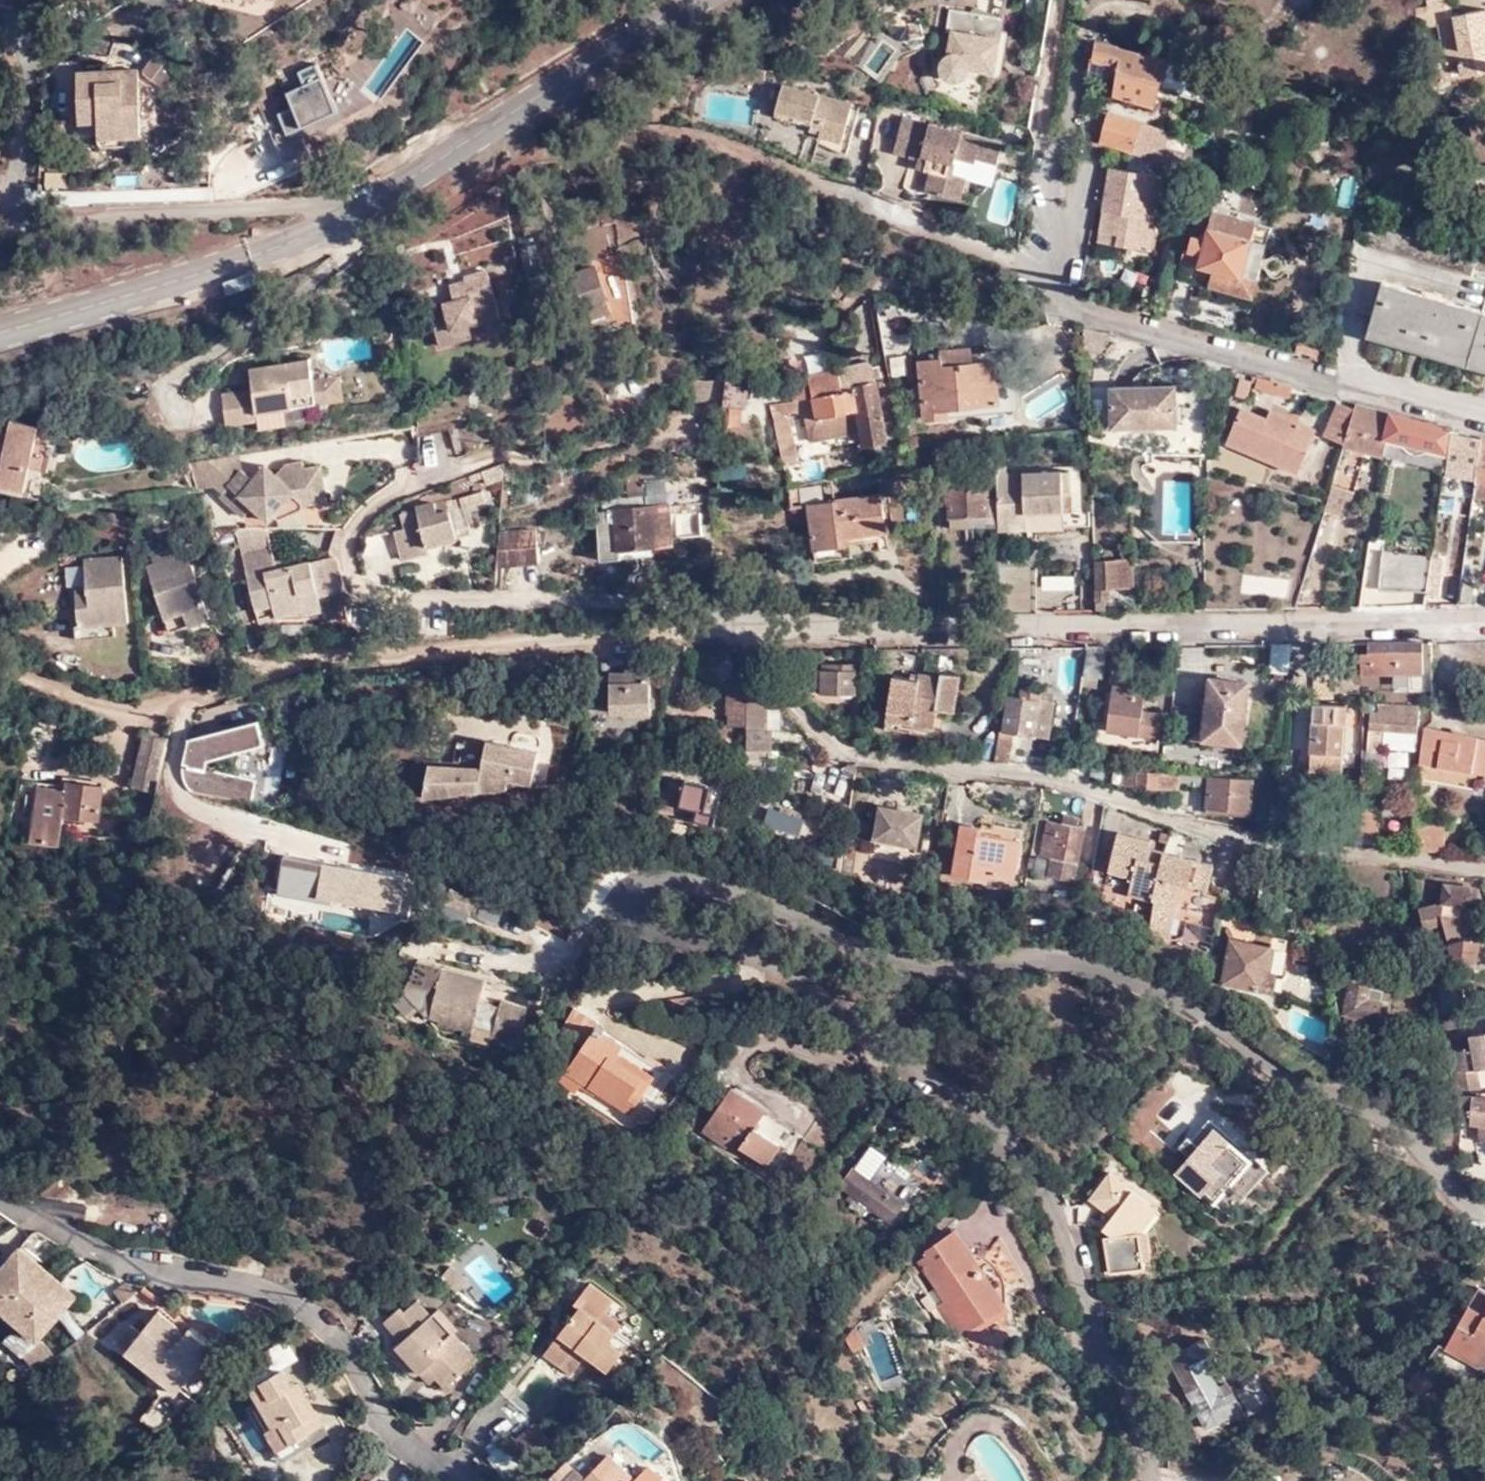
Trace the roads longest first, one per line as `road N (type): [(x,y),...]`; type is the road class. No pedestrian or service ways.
road 1 (residential): [(1484,1211),(1400,1133),(1256,1059),(1186,1005),(1126,976),(1073,963),(929,969),(711,884),(678,881),(646,890),(635,905),(642,928),(753,949),(783,964),(984,1129),(1055,1204),(1082,1295),(1140,1421),(1148,1480)]
road 2 (residential): [(0,657),(122,707),(158,712),(323,660),(381,652),(641,638),(1484,622)]
road 3 (tertiary): [(0,336),(208,274),(371,209),(685,0)]
road 4 (residential): [(461,1480),(417,1454),(339,1332),(307,1310),(268,1293),(137,1266),(0,1195)]
road 5 (unclassified): [(1046,266),(1045,295),(1484,422)]
road 6 (unclassified): [(807,180),(1046,266)]

